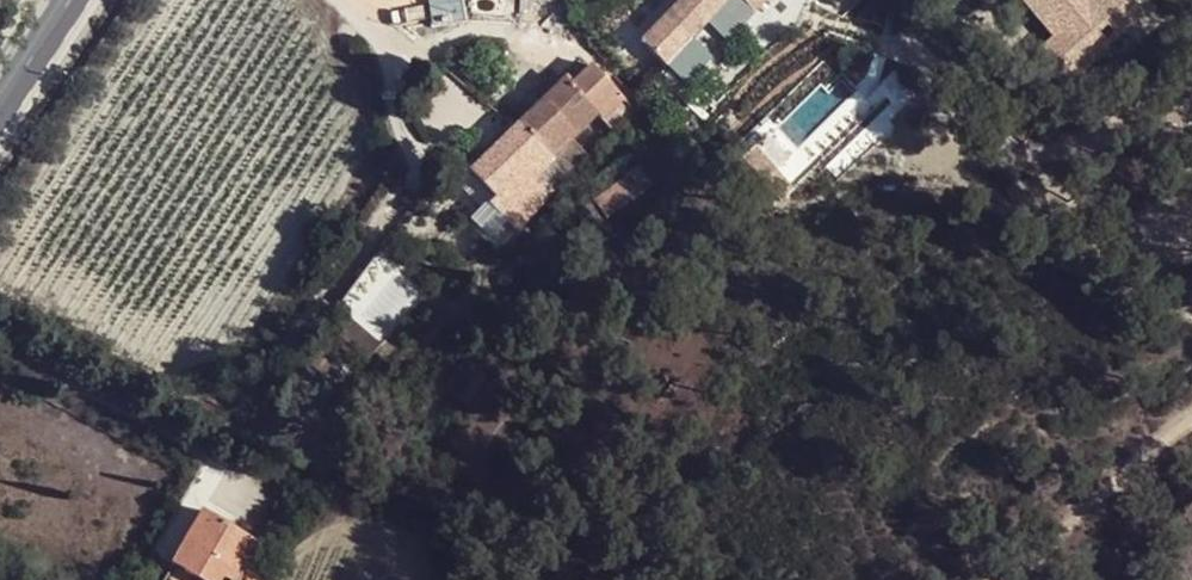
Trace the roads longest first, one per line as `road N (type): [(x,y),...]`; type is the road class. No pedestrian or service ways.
road 1 (tertiary): [(77,0),(0,118)]

